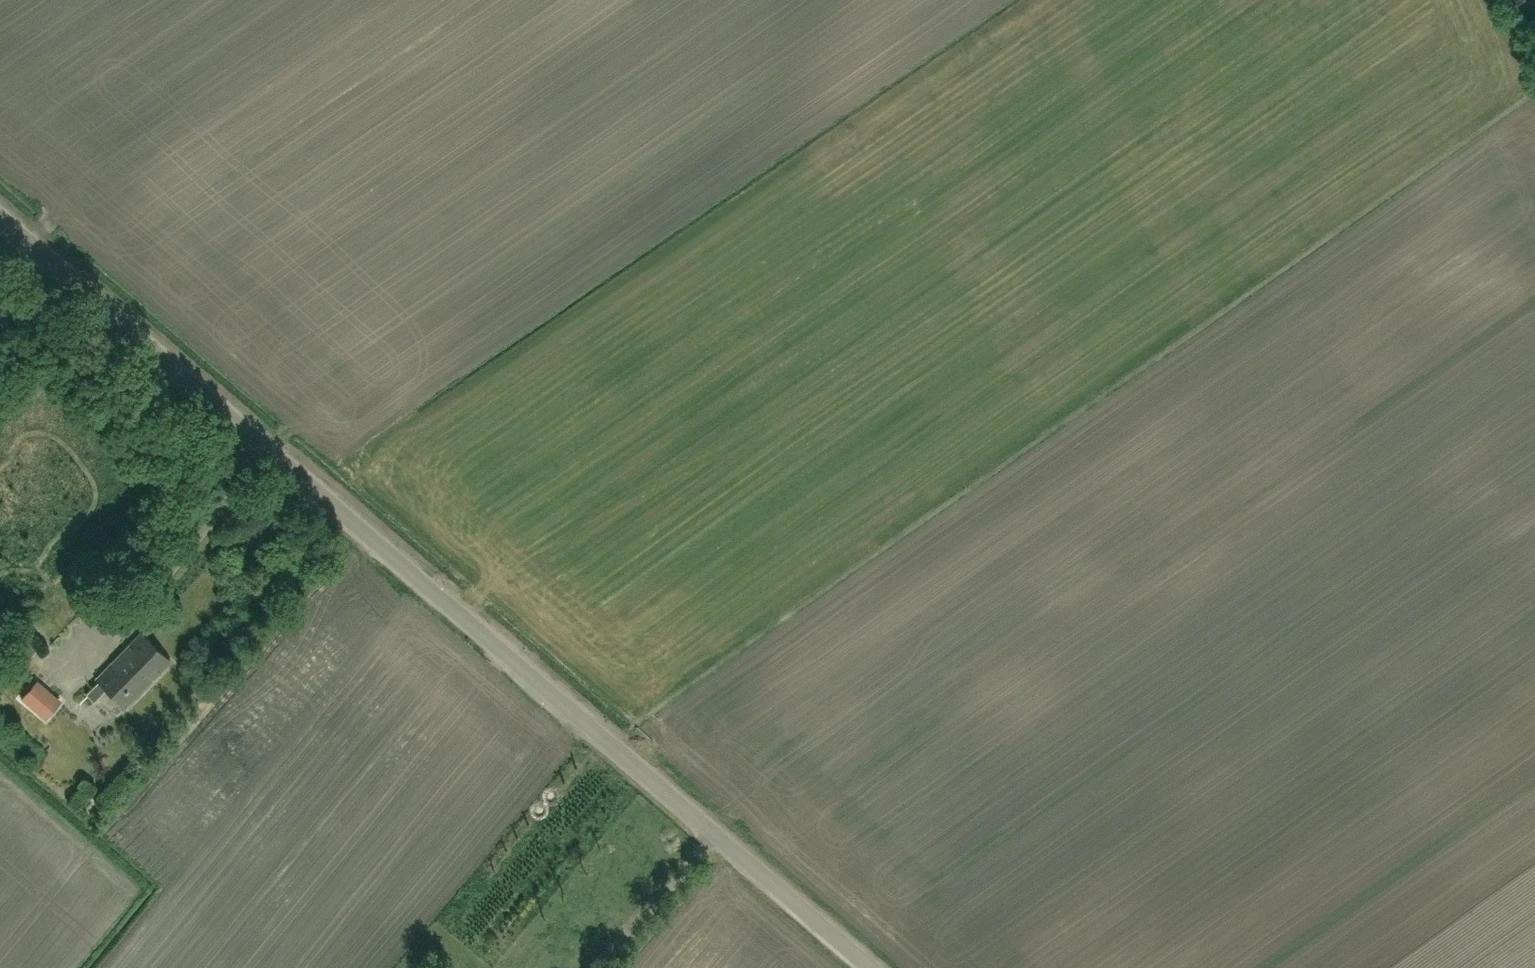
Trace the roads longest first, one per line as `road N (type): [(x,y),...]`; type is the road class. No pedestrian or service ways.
road 1 (unclassified): [(870,967),(0,216)]
road 2 (track): [(593,967),(716,837)]

